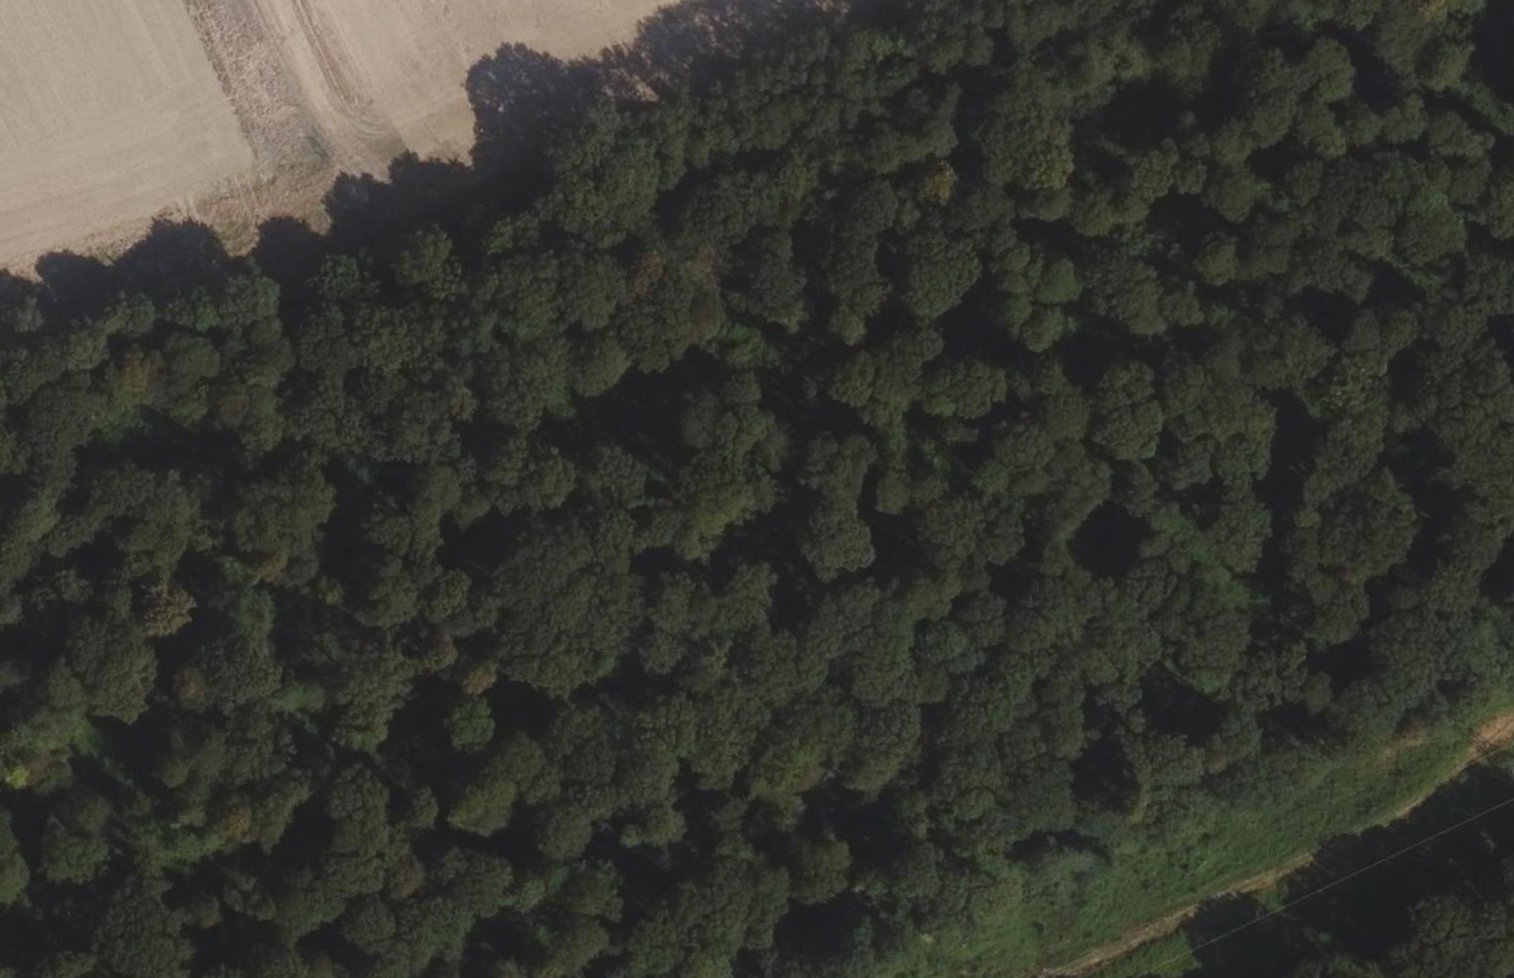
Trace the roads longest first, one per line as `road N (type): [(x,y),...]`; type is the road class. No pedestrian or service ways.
road 1 (track): [(1513,728),(1419,806),(1284,878),(1059,977)]

